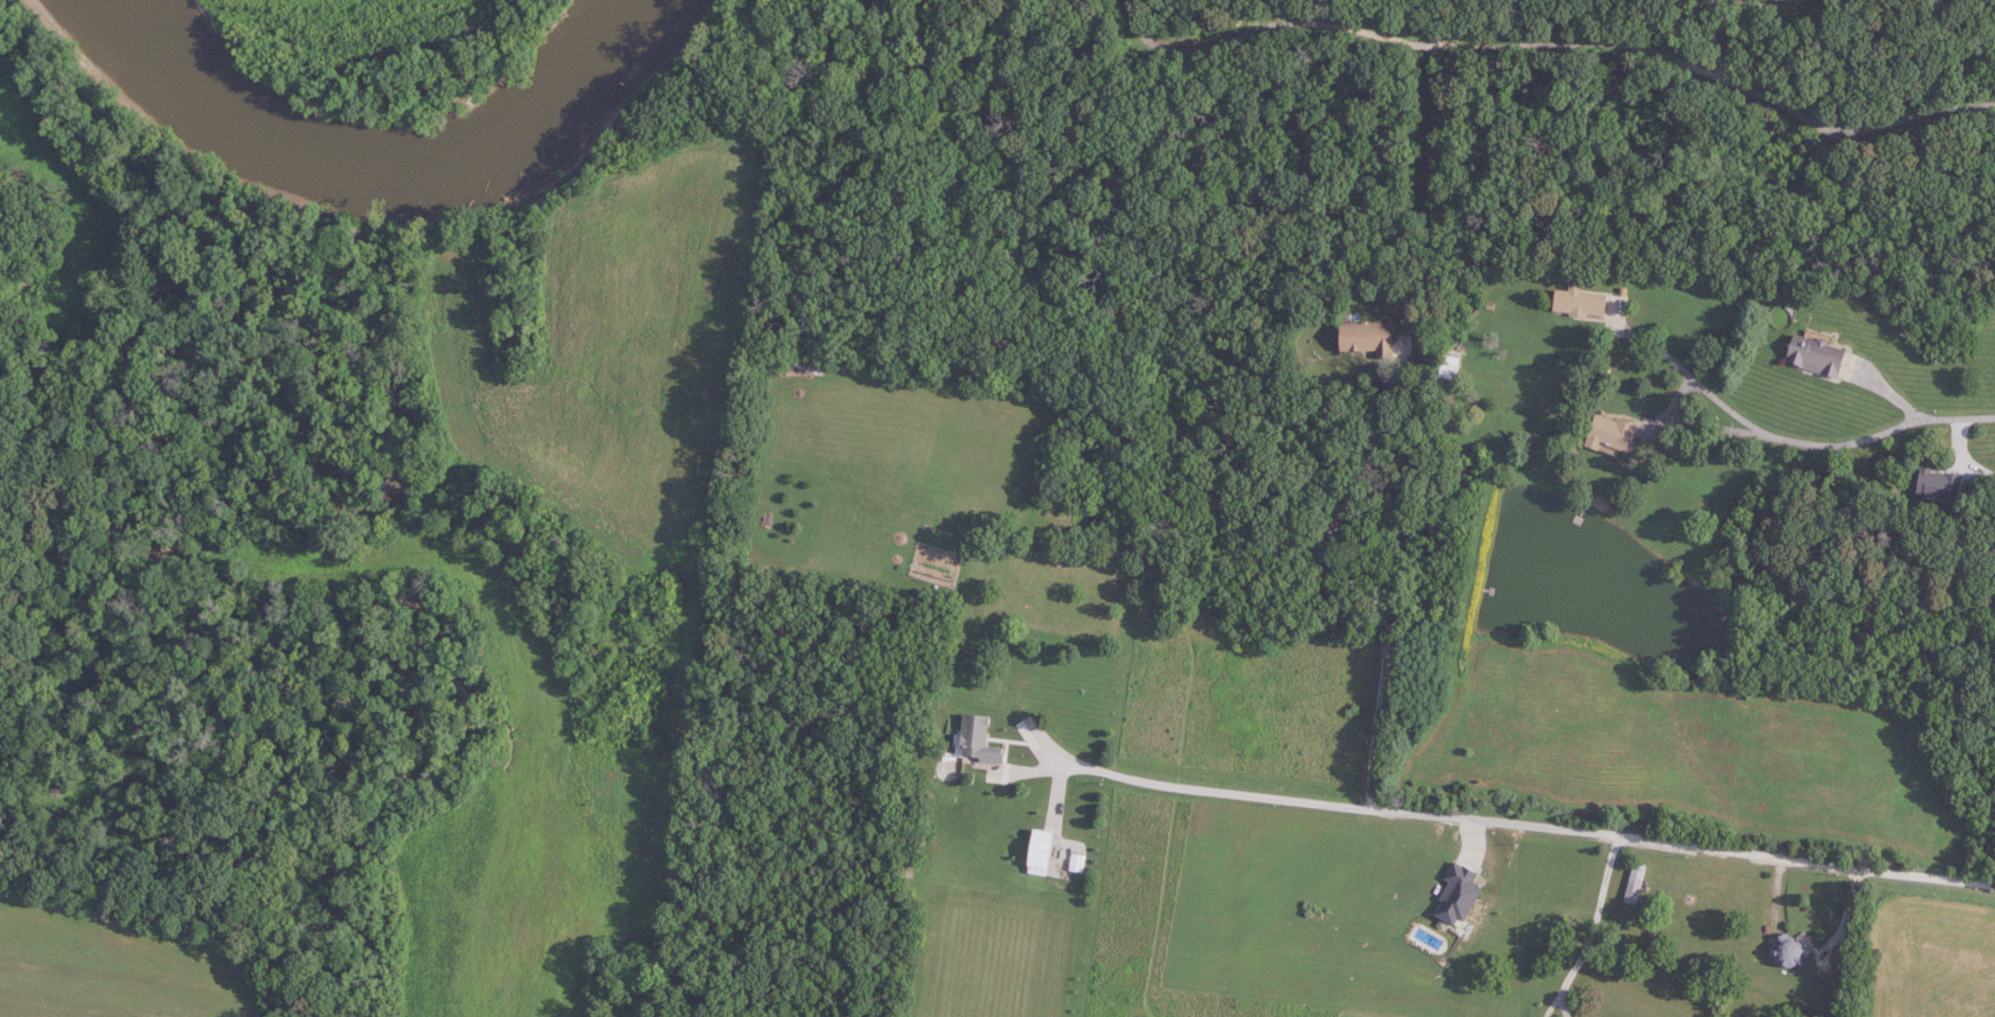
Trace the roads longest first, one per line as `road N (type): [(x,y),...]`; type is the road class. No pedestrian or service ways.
road 1 (residential): [(1994,119),(1848,115),(1731,81),(1657,44),(1438,45),(1156,17),(1143,0)]
road 2 (residential): [(1994,420),(1909,420),(1839,449),(1726,424),(1639,334)]

